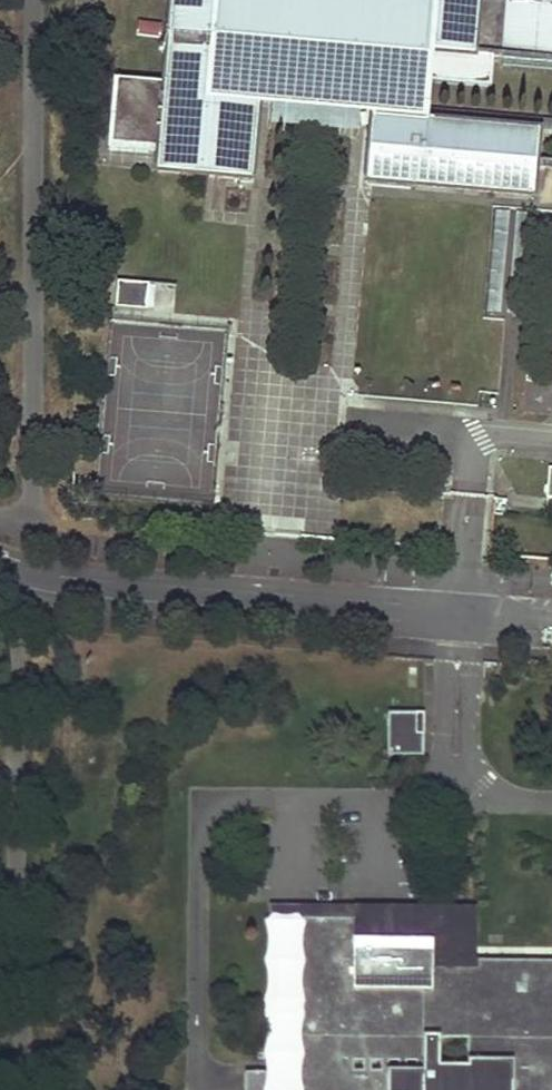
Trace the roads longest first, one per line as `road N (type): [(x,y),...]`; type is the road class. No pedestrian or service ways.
road 1 (residential): [(0,569),(100,590),(551,624)]

